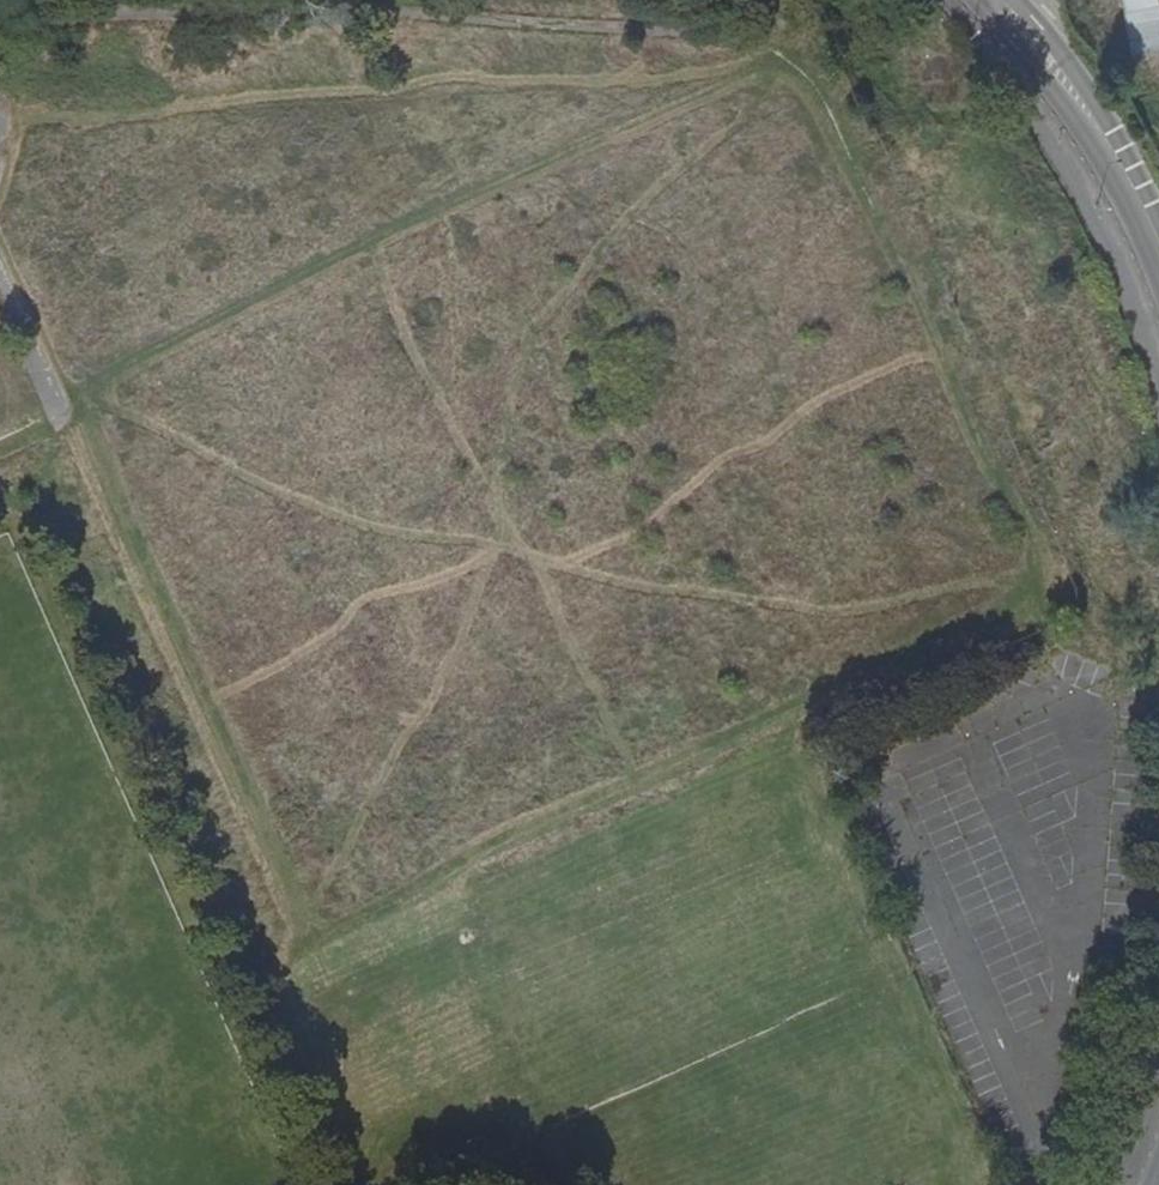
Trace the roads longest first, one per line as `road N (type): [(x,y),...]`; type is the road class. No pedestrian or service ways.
road 1 (tertiary): [(1158,245),(1105,138),(987,0)]

